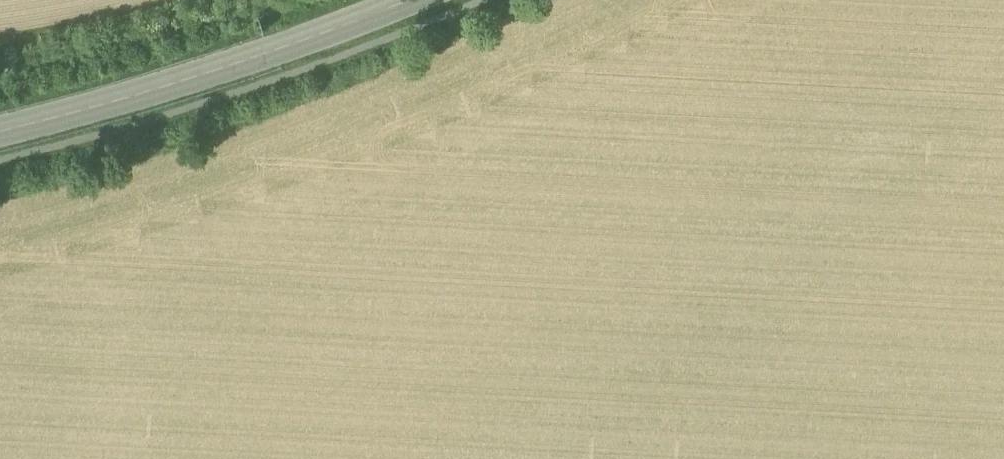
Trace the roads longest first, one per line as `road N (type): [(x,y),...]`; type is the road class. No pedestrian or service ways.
road 1 (secondary): [(0,128),(215,71),(407,0)]

